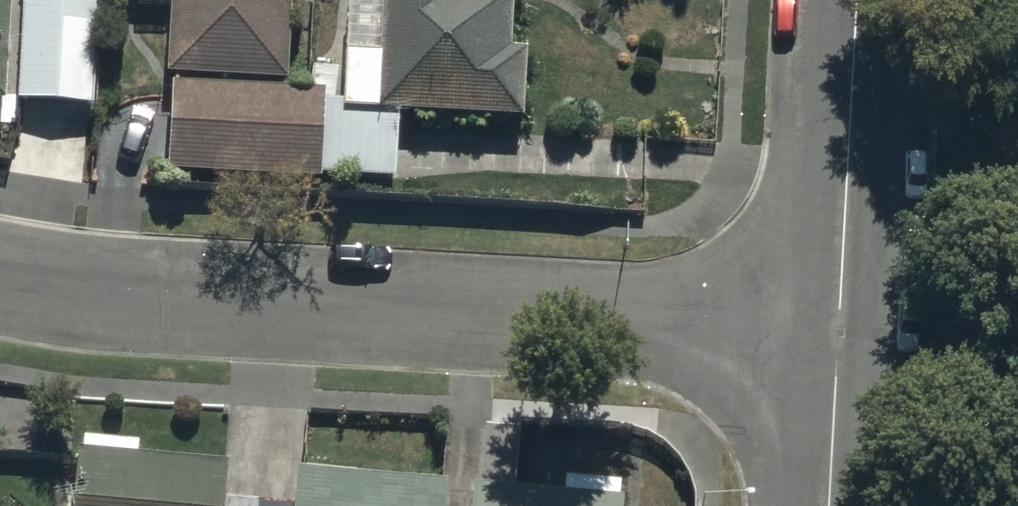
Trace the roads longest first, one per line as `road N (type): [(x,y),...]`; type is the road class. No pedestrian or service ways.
road 1 (residential): [(0,267),(243,297),(839,329)]
road 2 (tertiary): [(857,0),(839,329)]
road 3 (tertiary): [(839,329),(829,505)]

